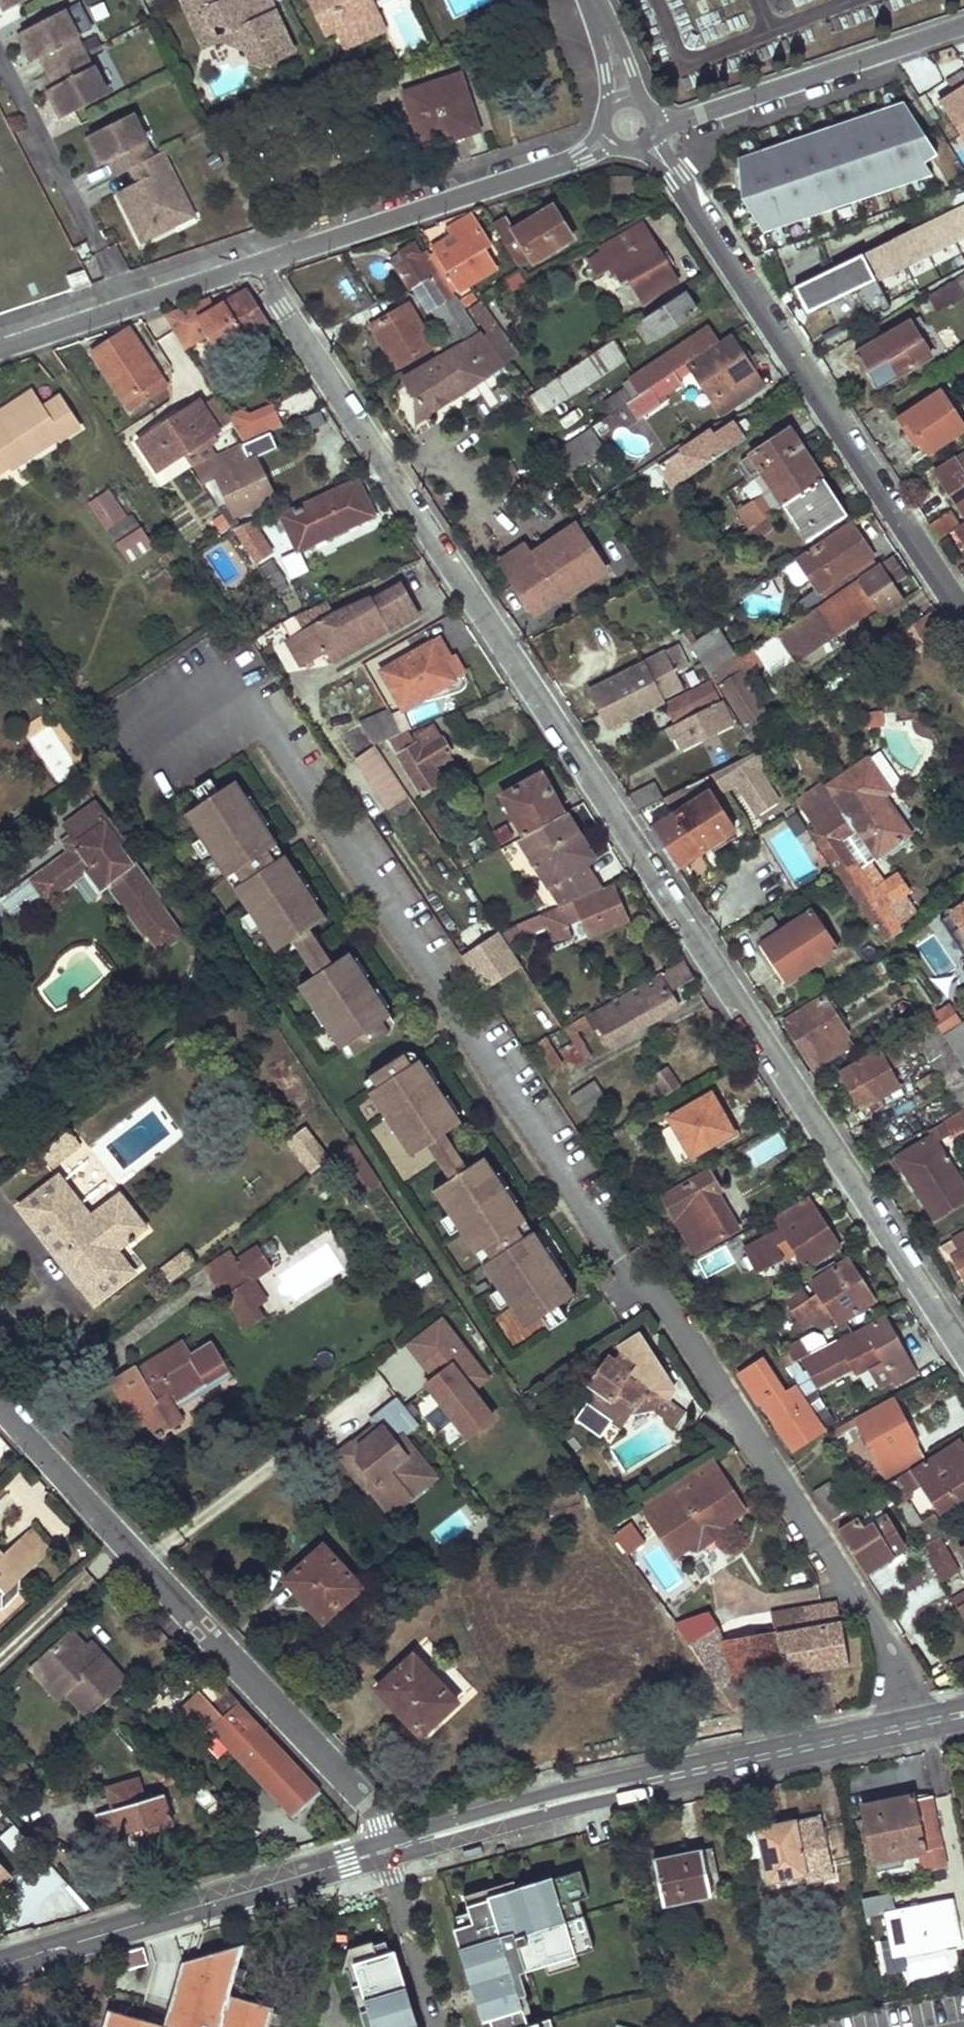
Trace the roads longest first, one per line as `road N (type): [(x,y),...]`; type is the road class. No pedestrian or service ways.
road 1 (residential): [(908,1726),(876,1628),(249,702),(168,748)]
road 2 (residential): [(963,1350),(386,473),(257,263)]
road 3 (residential): [(404,1843),(0,1401)]
road 4 (residential): [(677,179),(963,617)]
road 5 (secondary): [(908,1726),(404,1843)]
road 6 (secondary): [(404,1843),(0,1962)]
road 7 (residential): [(257,263),(577,157)]
road 8 (residential): [(963,30),(699,116),(655,122)]
road 9 (residential): [(0,348),(257,263)]

